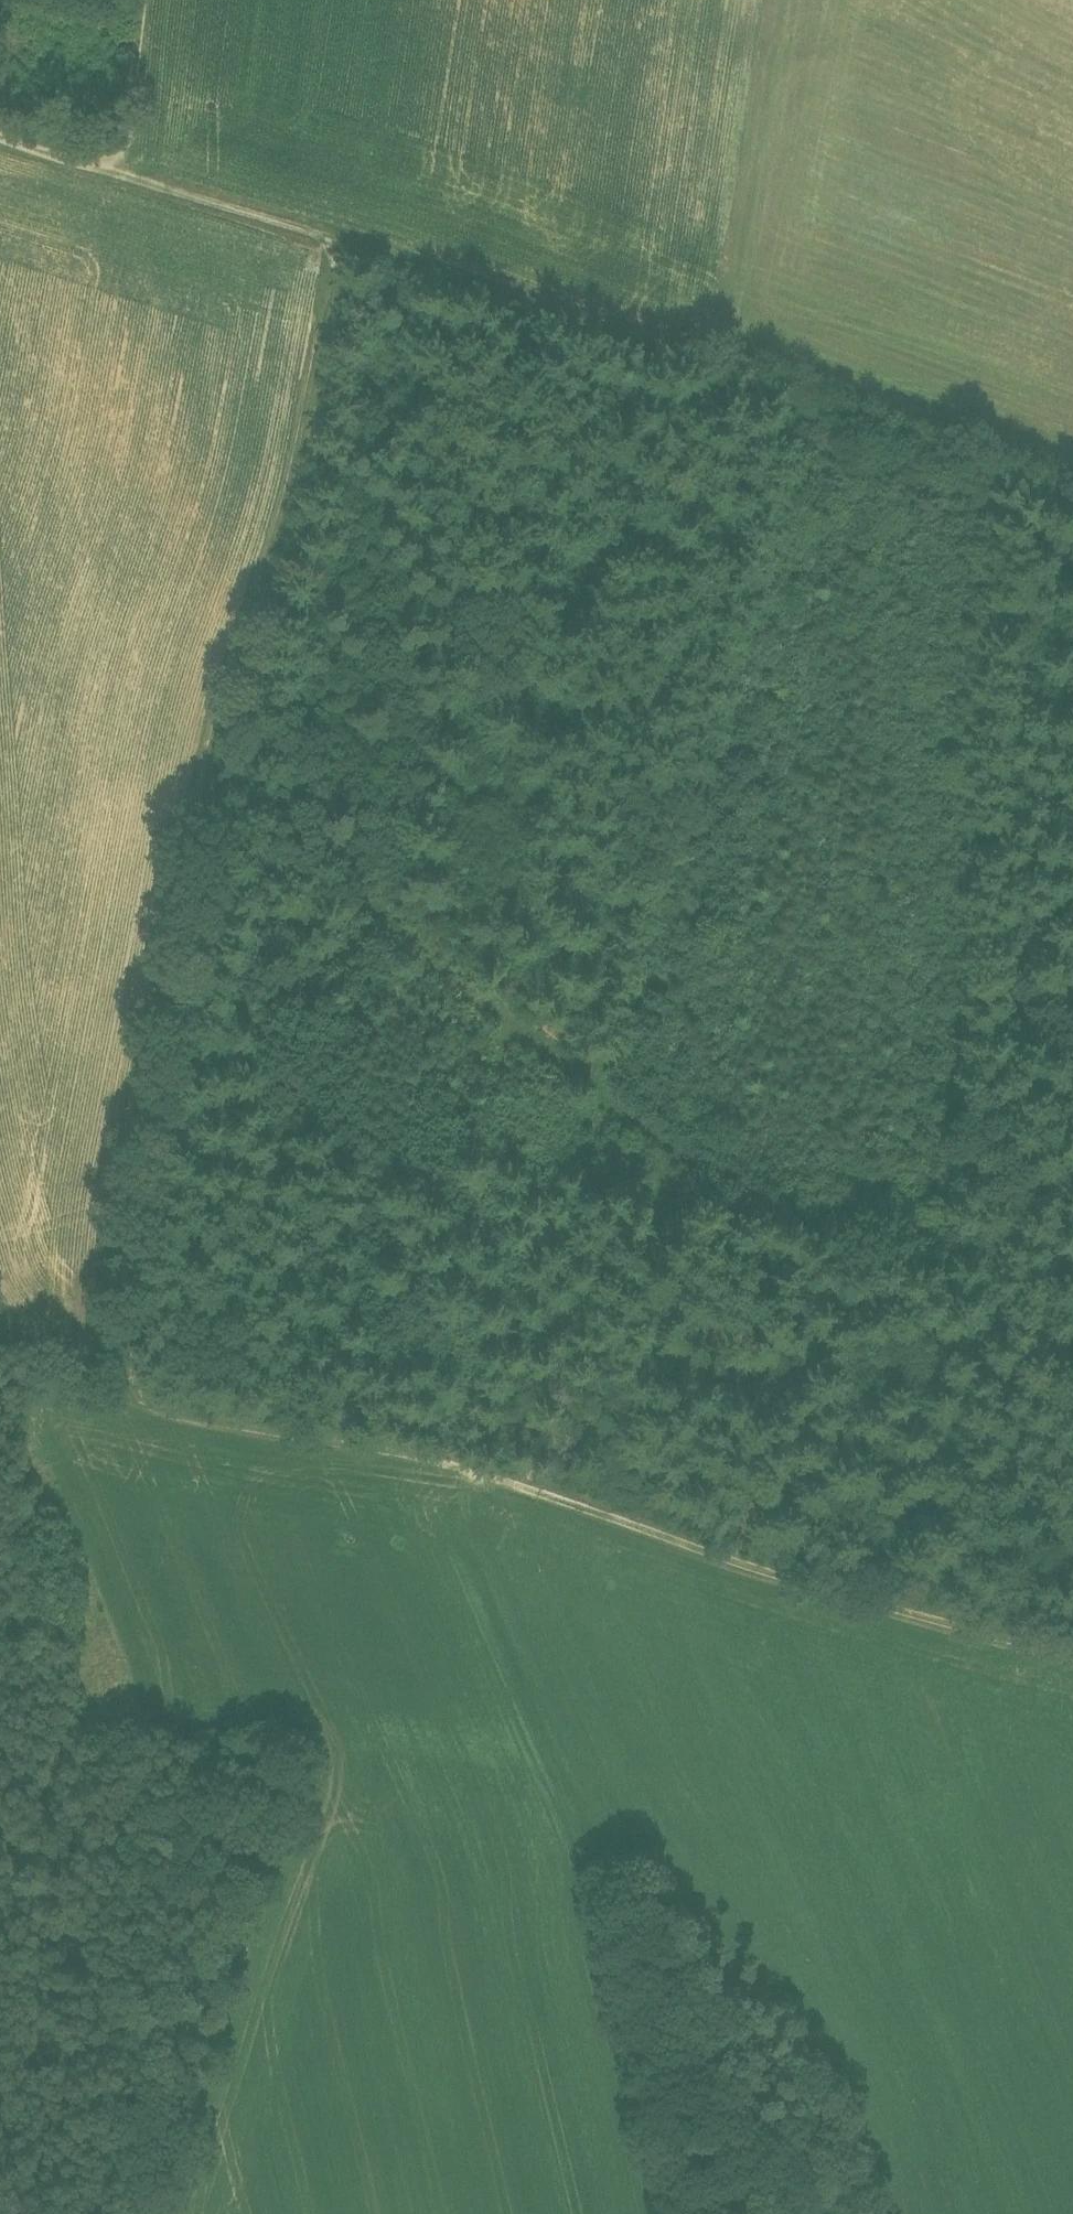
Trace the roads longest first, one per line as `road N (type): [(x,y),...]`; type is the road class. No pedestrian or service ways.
road 1 (track): [(1072,503),(345,244),(0,140)]
road 2 (track): [(1072,1650),(150,1391),(82,1386),(0,1417)]

